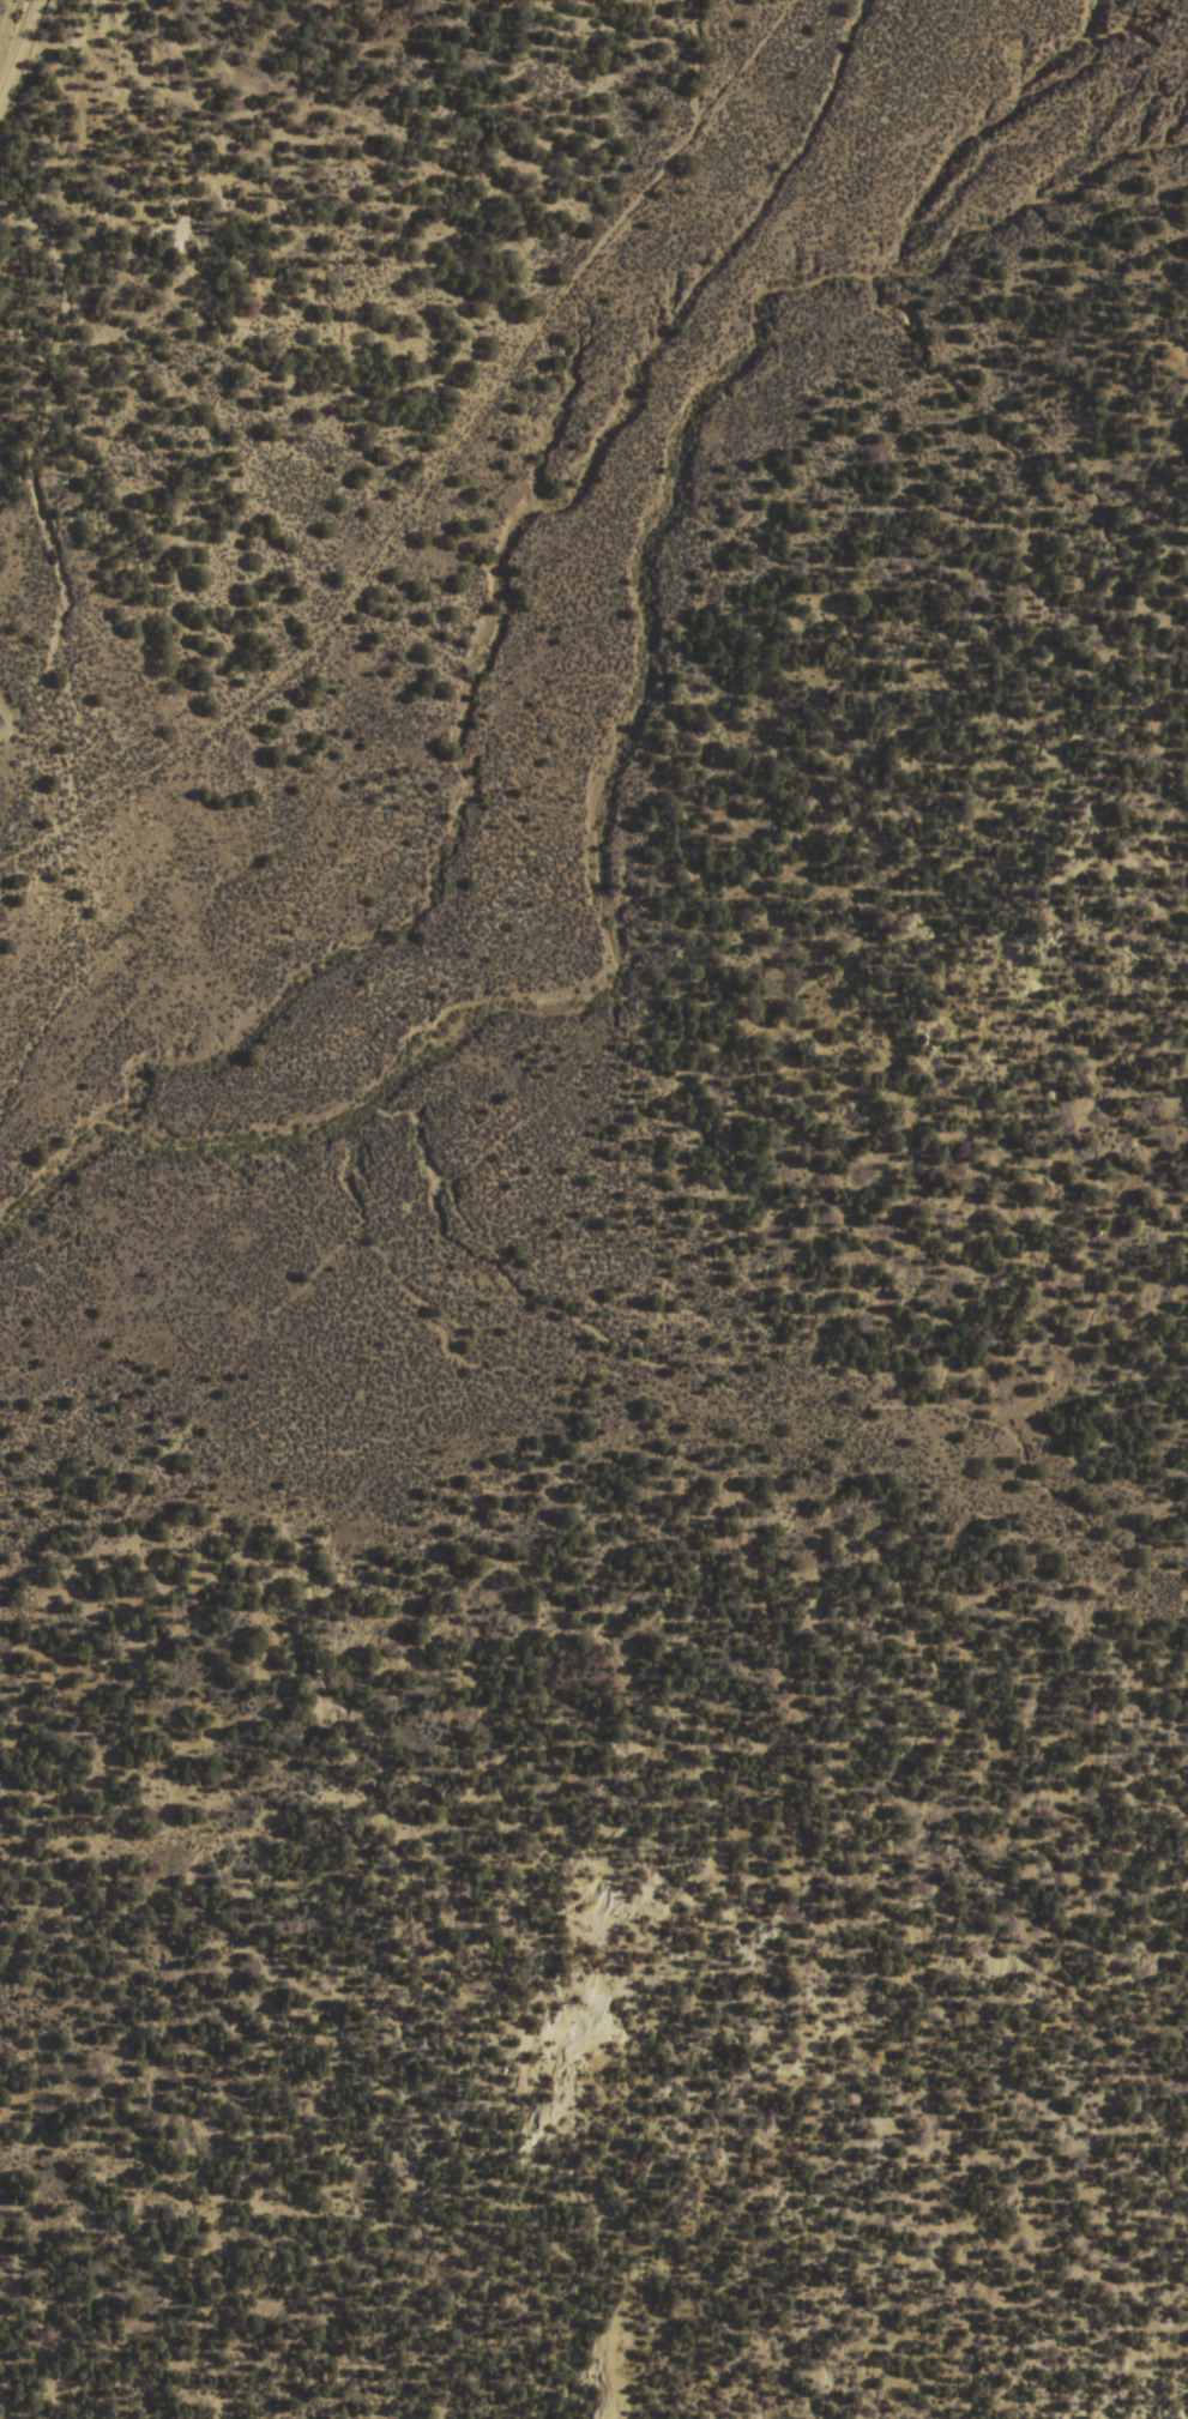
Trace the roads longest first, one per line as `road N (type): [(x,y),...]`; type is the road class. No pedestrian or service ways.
road 1 (tertiary): [(48,0),(0,126)]

